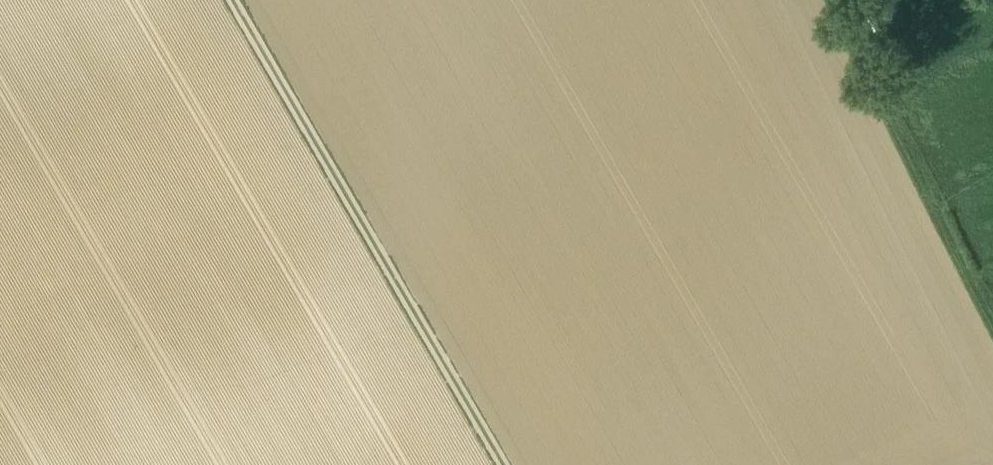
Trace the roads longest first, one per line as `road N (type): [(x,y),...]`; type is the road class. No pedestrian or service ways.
road 1 (track): [(506,464),(236,0)]
road 2 (track): [(992,317),(834,0)]

